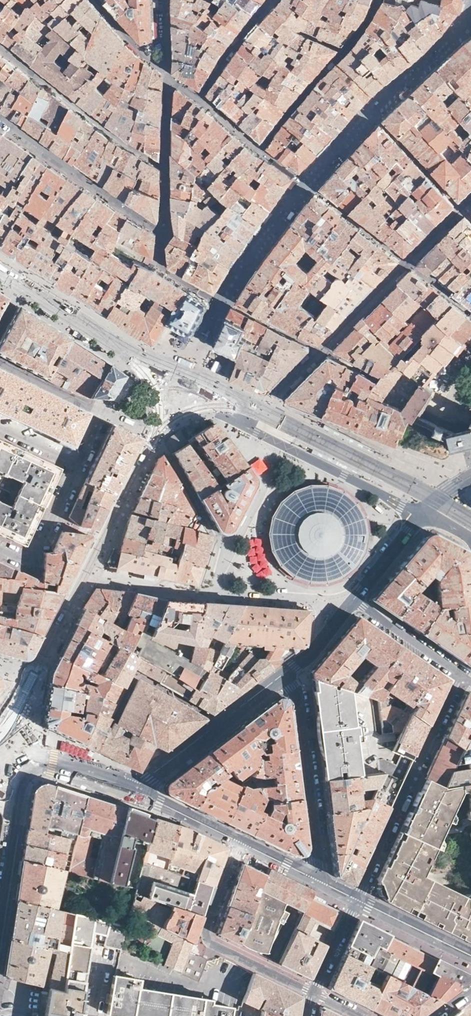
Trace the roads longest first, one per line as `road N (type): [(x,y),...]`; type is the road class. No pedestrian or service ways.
road 1 (residential): [(157,797),(25,773),(0,919)]
road 2 (residential): [(359,897),(461,675)]
road 3 (residential): [(242,838),(210,942),(314,993)]
road 4 (residential): [(308,871),(320,850),(299,682),(290,671)]
road 5 (residential): [(157,797),(147,783),(161,769),(290,671)]
road 6 (residential): [(354,602),(461,675)]
road 7 (residential): [(470,952),(359,897)]

